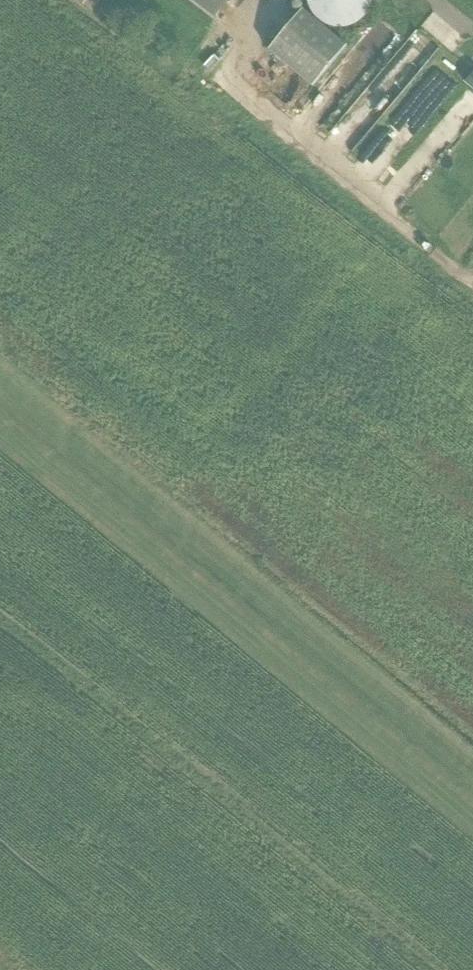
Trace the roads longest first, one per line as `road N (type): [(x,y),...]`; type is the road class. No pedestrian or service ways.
road 1 (track): [(239,29),(236,88),(472,282)]

